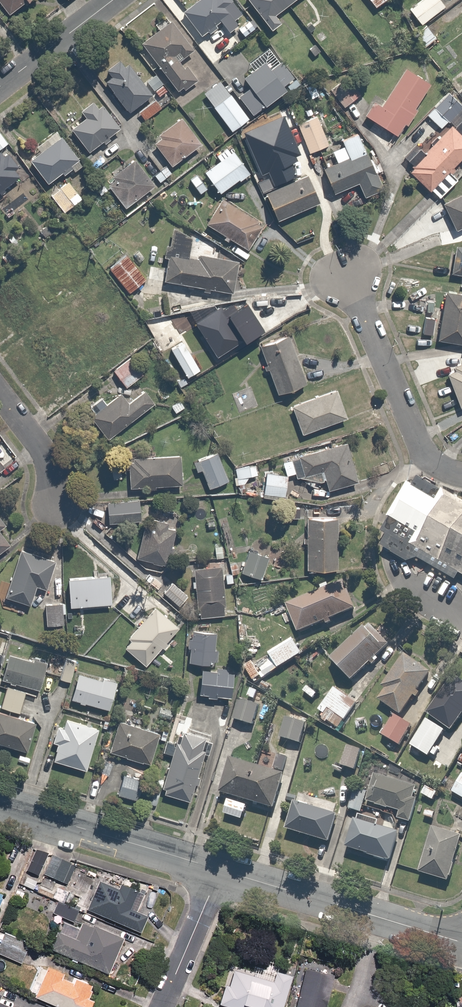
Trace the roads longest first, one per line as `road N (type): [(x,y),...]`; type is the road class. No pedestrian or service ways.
road 1 (unclassified): [(221,871),(461,942)]
road 2 (residential): [(461,475),(423,450),(348,276)]
road 3 (unclassified): [(0,804),(221,871)]
road 4 (residential): [(221,871),(163,1006)]
road 5 (residential): [(0,86),(110,0)]
road 6 (residential): [(0,393),(47,459),(54,503)]

